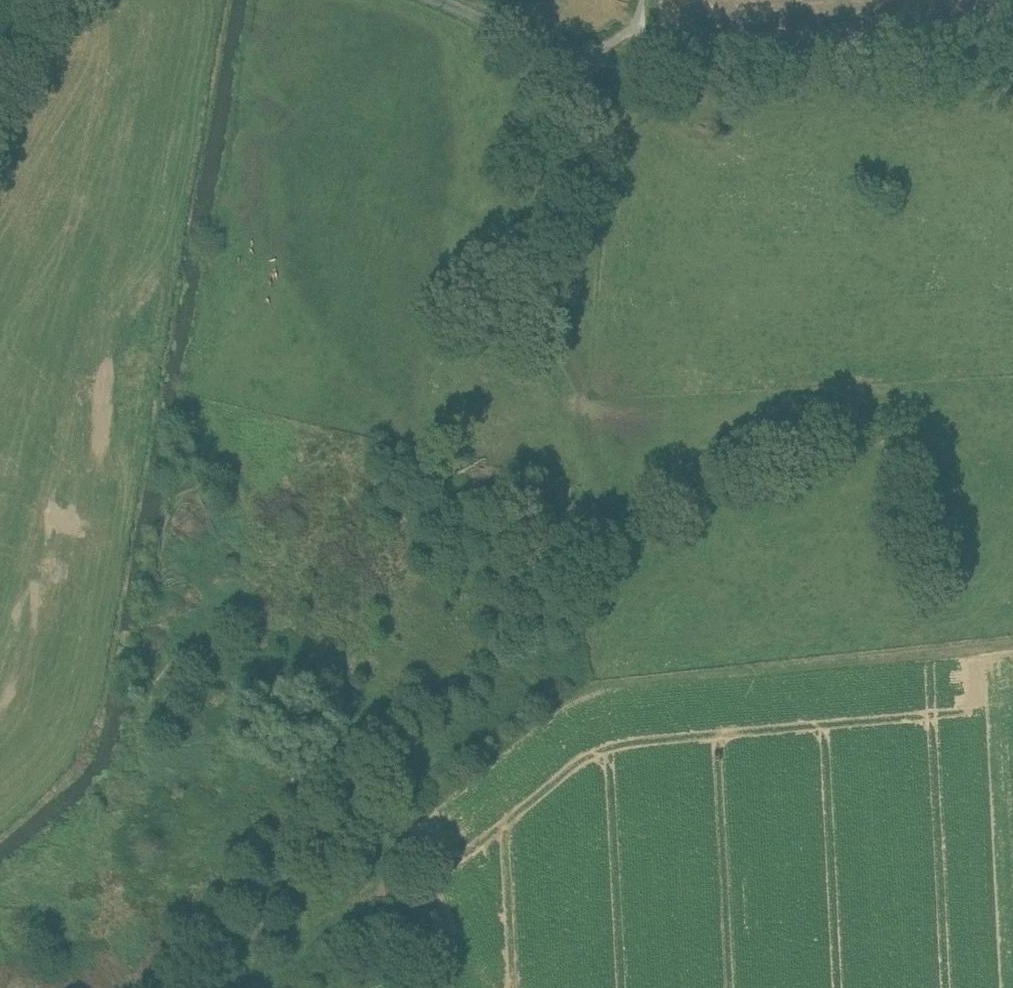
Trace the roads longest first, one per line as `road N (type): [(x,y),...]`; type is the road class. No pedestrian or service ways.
road 1 (track): [(1012,41),(620,67),(538,49),(442,0)]

